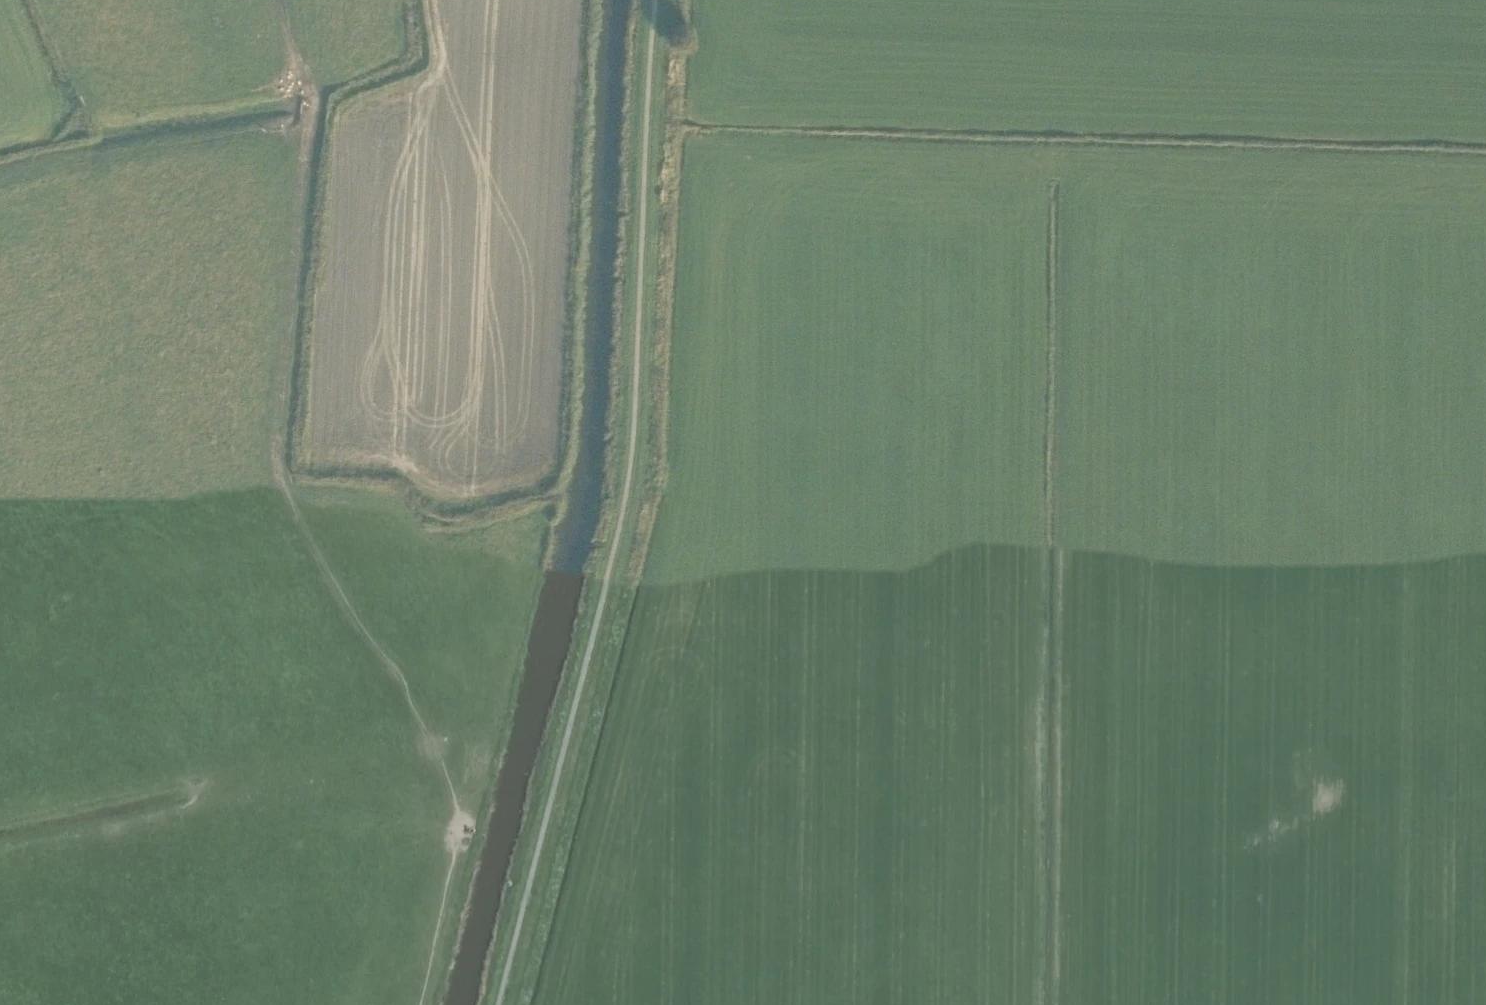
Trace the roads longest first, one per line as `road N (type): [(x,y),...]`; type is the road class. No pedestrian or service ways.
road 1 (track): [(666,0),(648,442),(509,1004)]

